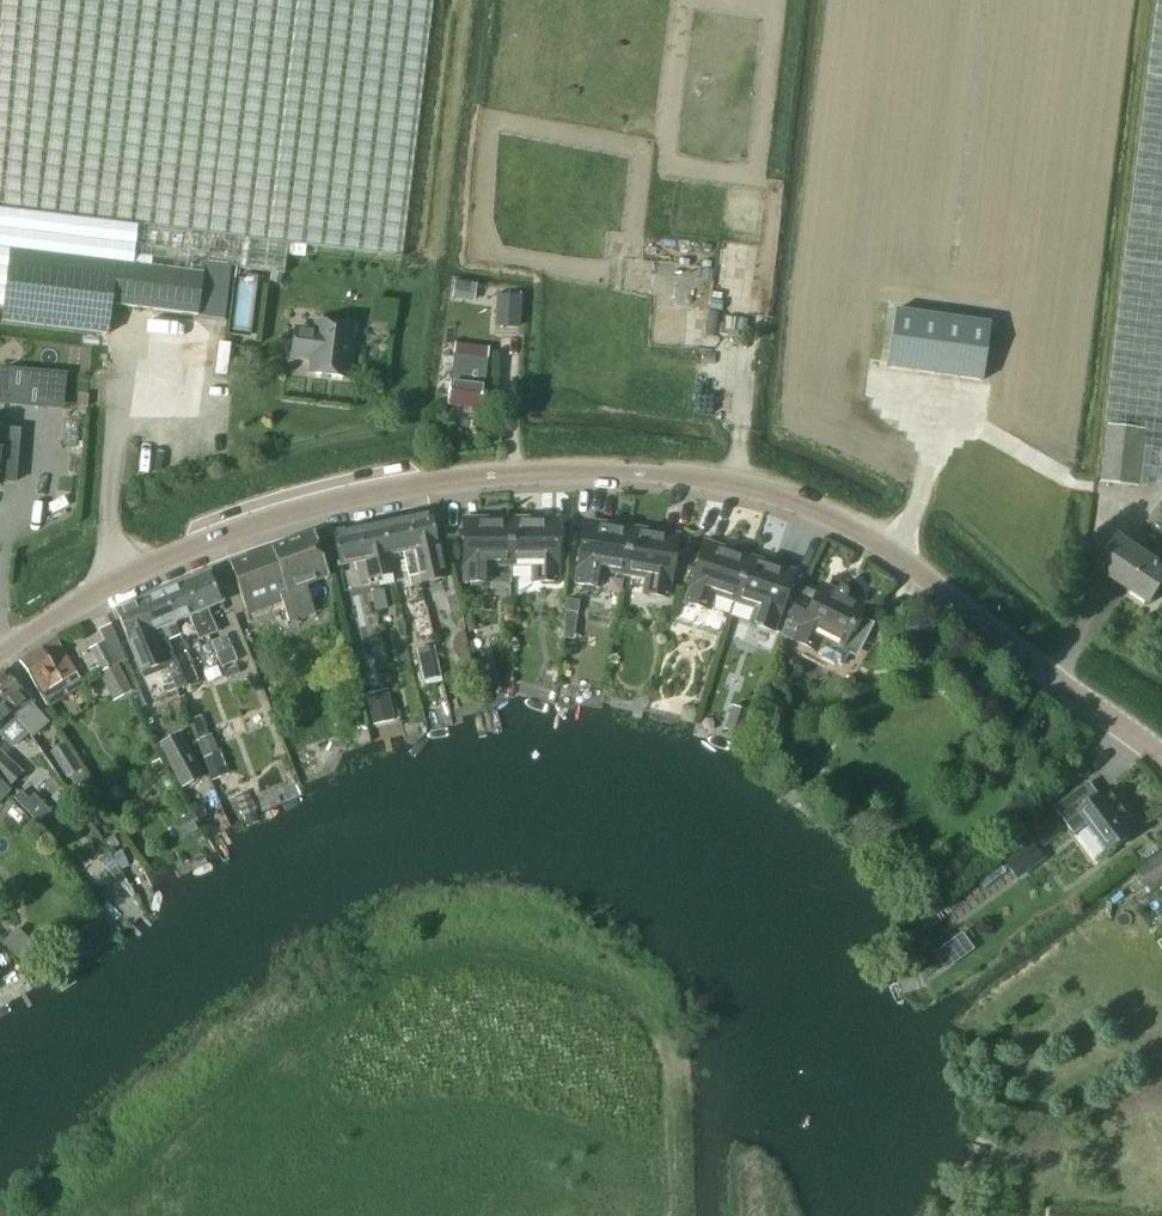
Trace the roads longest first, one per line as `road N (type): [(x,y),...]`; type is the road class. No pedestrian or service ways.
road 1 (unclassified): [(0,652),(110,584),(309,506),(432,482),(646,474),(739,484),(815,510),(892,556),(1161,753)]

